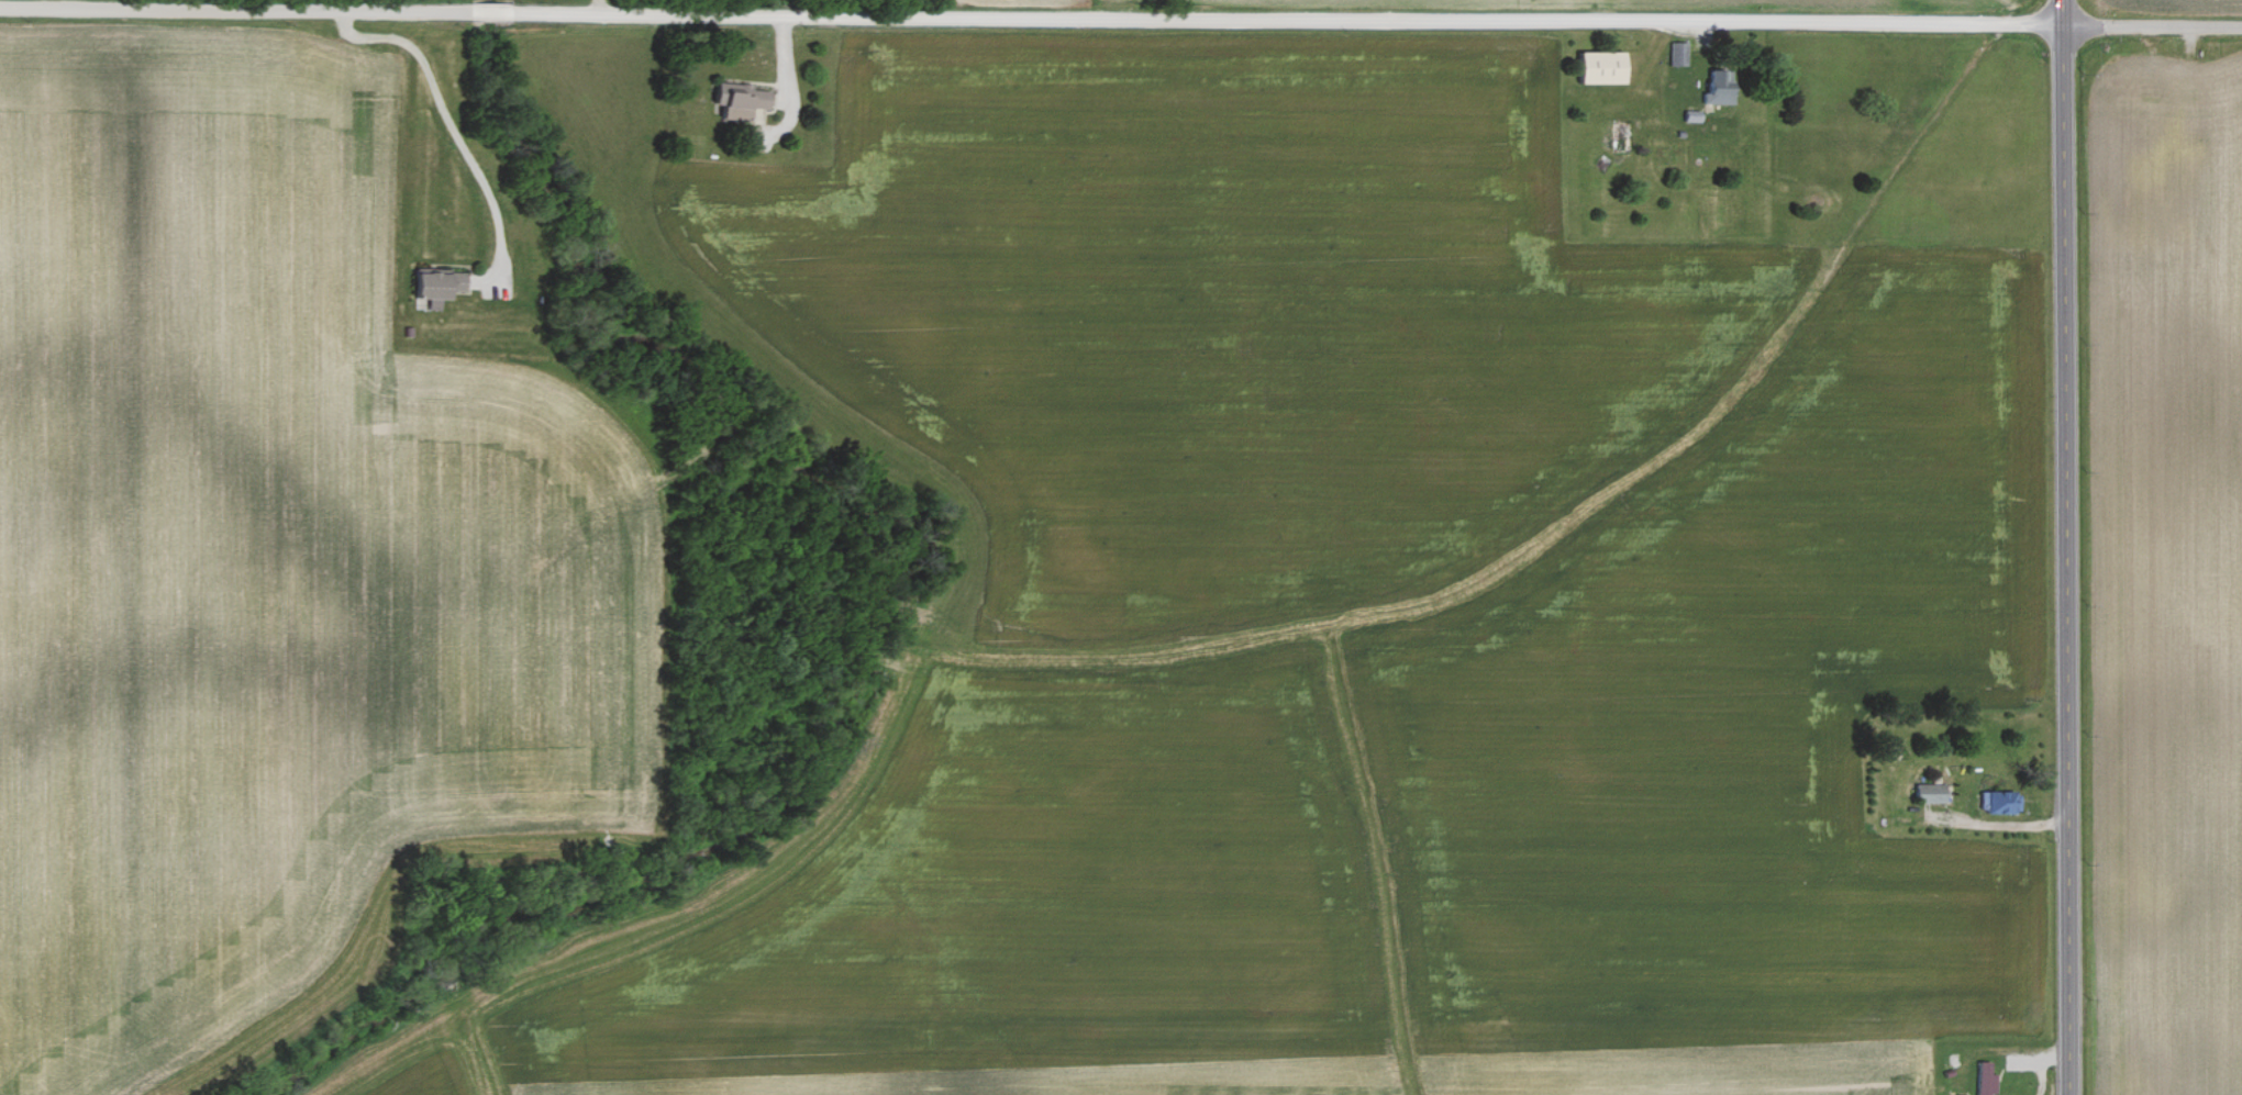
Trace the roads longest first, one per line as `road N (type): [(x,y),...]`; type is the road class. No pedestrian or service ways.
road 1 (residential): [(2062,25),(0,7)]
road 2 (primary): [(2068,1094),(2062,0)]
road 3 (residential): [(2241,27),(2062,25)]

